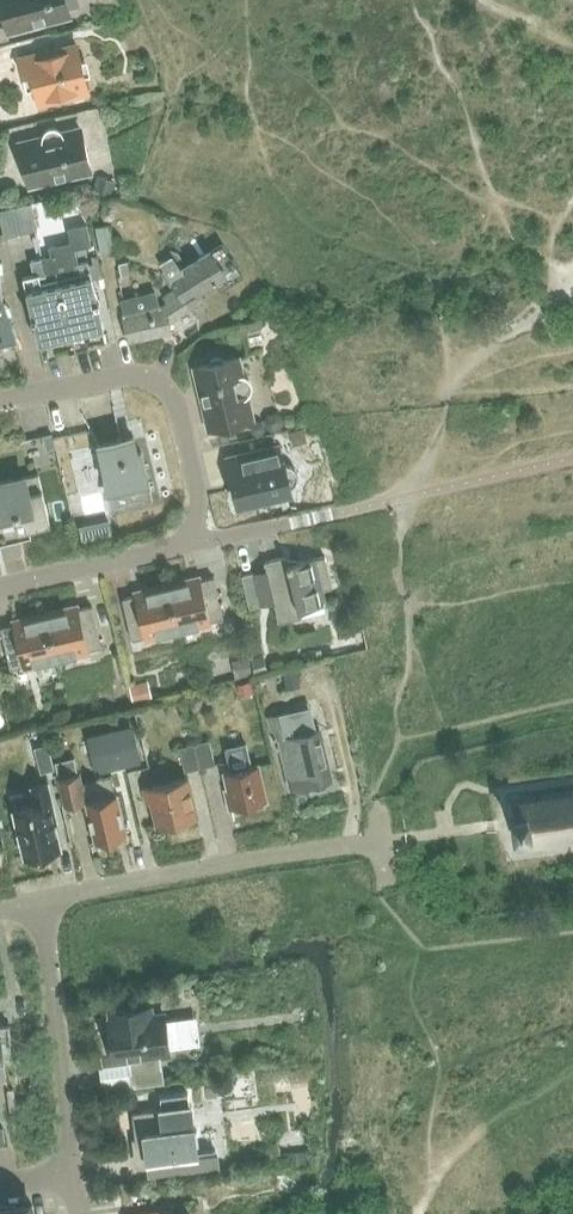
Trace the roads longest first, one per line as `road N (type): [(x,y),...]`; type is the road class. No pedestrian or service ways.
road 1 (residential): [(37,901),(379,841)]
road 2 (residential): [(0,401),(127,376),(157,381),(170,395),(198,496),(190,542)]
road 3 (residential): [(74,1168),(37,901)]
road 4 (residential): [(0,587),(190,542)]

